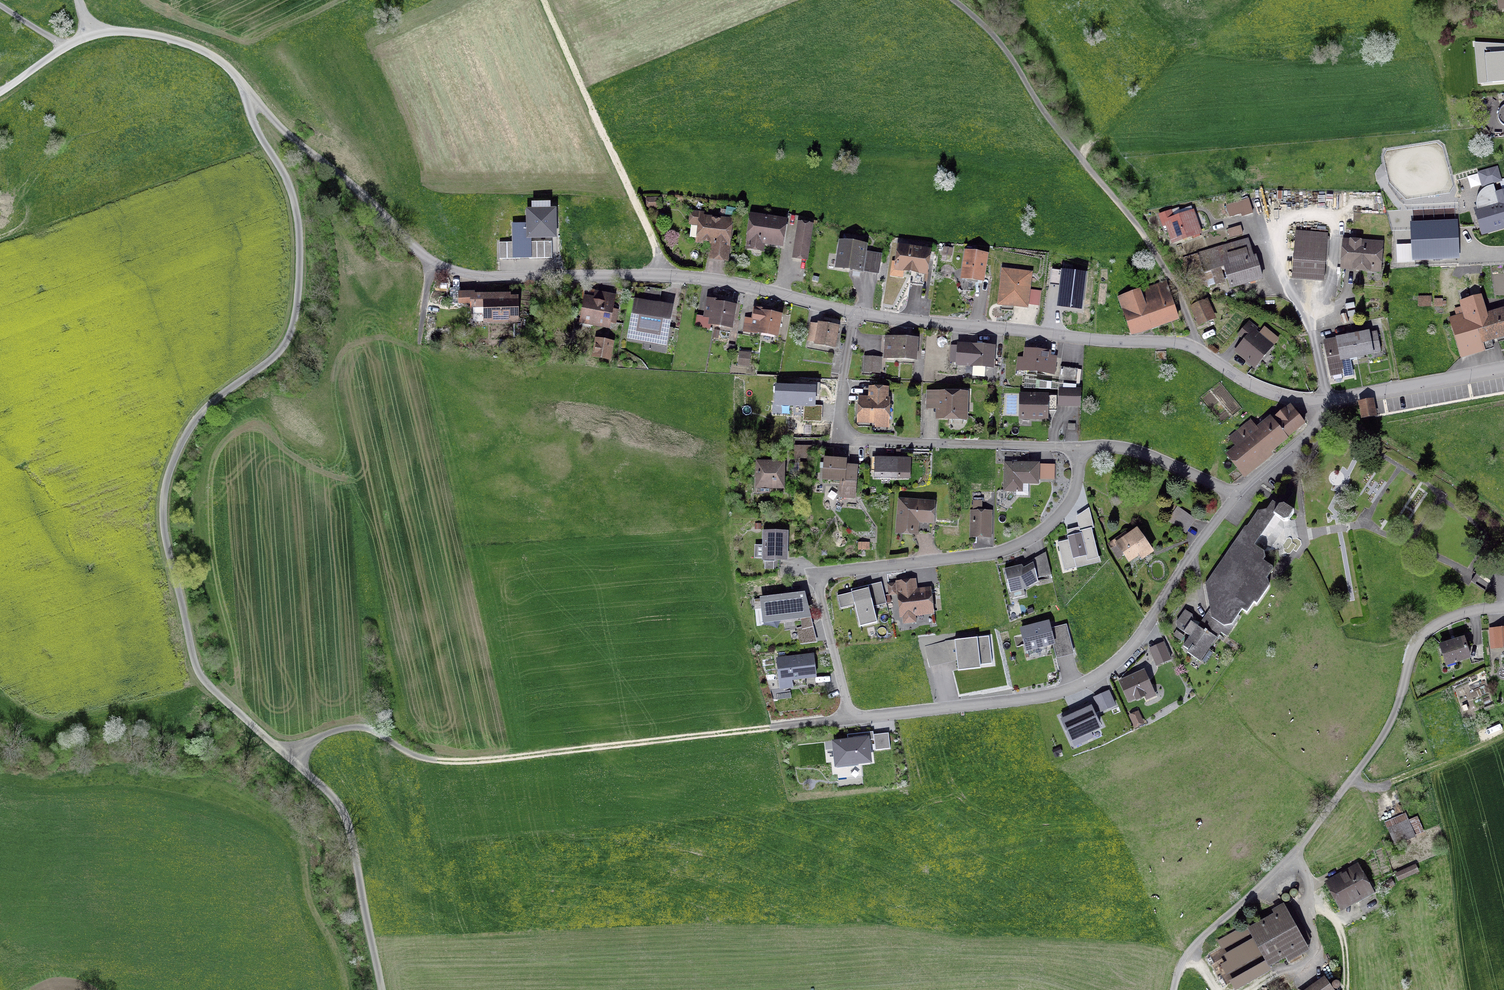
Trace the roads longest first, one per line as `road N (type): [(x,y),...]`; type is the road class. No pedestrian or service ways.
road 1 (unclassified): [(382,989),(343,811),(203,680),(165,529),(165,490),(183,440),(209,407),(277,354),(296,312),(296,210),(244,87)]
road 2 (track): [(777,729),(461,762),(421,757),(357,727),(290,758)]
road 3 (residential): [(1324,408),(1258,387),(1183,344),(853,313)]
road 4 (residential): [(1235,497),(1134,644),(1095,677),(1049,696),(850,721)]
road 5 (residential): [(1078,447),(1070,502),(1030,539),(995,552),(816,577),(850,721)]
road 6 (track): [(953,0),(991,32),(1049,118),(1147,239),(1199,350)]
road 7 (unclassified): [(1173,989),(1182,963),(1306,838),(1378,742),(1404,681)]
road 8 (residential): [(853,313),(711,279),(487,277)]
road 9 (residential): [(853,313),(840,412),(852,438),(1078,447)]
road 10 (unclassified): [(487,277),(427,259),(244,87)]
road 11 (unclassified): [(244,87),(218,59),(180,41),(125,31),(89,35),(80,0)]
road 12 (track): [(584,92),(663,277)]
road 13 (residential): [(1503,370),(1344,397),(1324,408)]
road 14 (residential): [(1235,497),(1131,450),(1078,447)]
road 15 (residential): [(1404,681),(1420,639),(1436,624),(1503,607)]
road 16 (residential): [(1324,408),(1235,497)]

